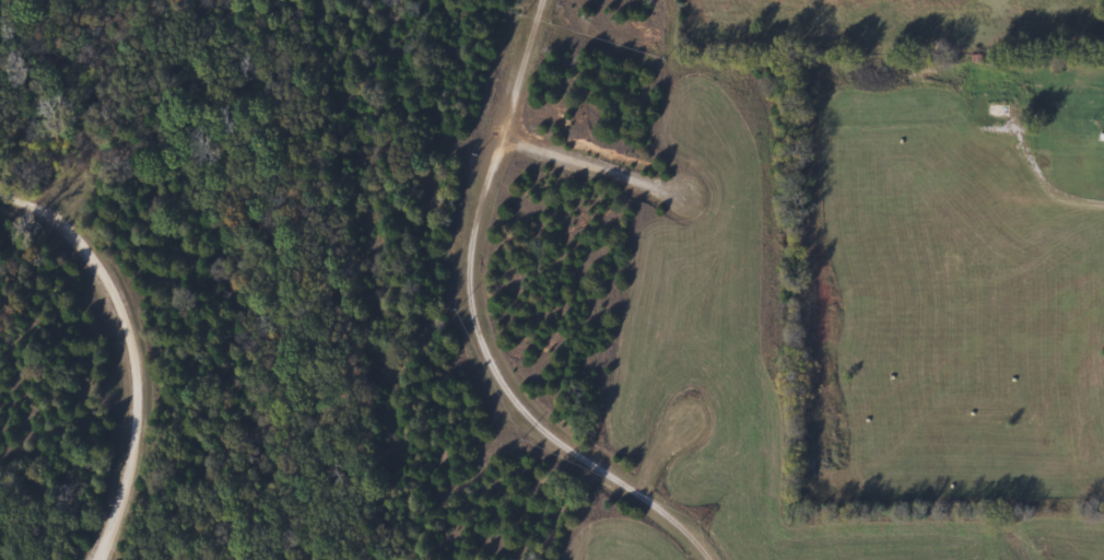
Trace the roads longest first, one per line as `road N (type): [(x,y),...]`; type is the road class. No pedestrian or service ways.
road 1 (residential): [(655,494),(621,488),(475,364),(475,252),(520,184),(559,0)]
road 2 (residential): [(99,559),(136,425),(132,317),(73,230),(0,189)]
road 3 (residential): [(709,222),(520,184)]

